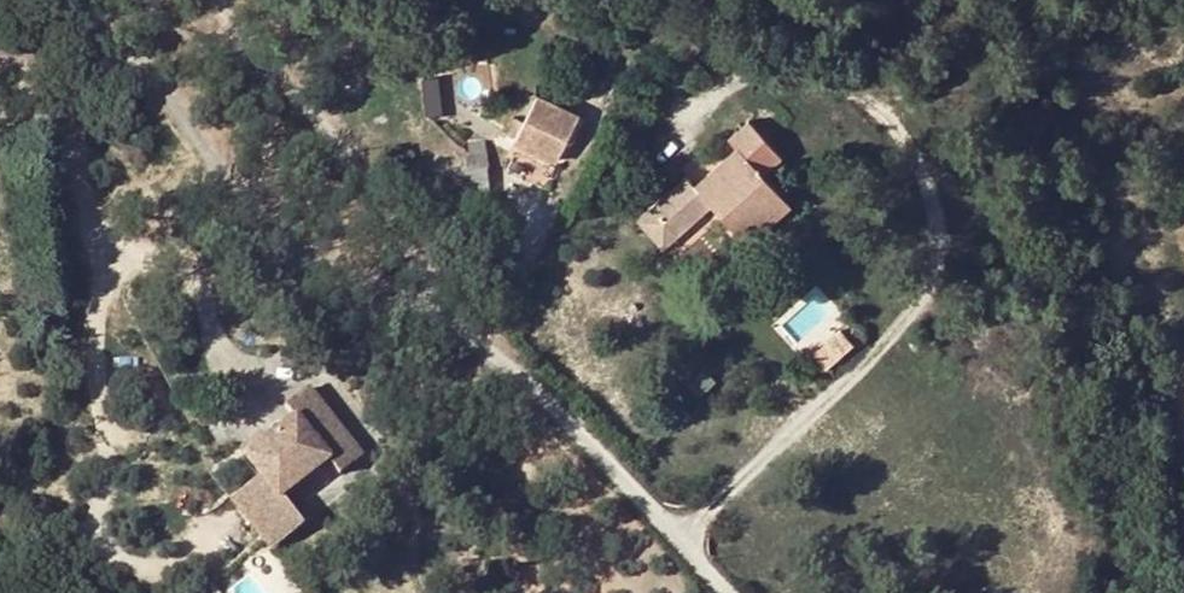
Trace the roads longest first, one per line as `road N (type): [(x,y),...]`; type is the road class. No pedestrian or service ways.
road 1 (residential): [(721,592),(472,333),(324,118),(271,75),(217,0)]

